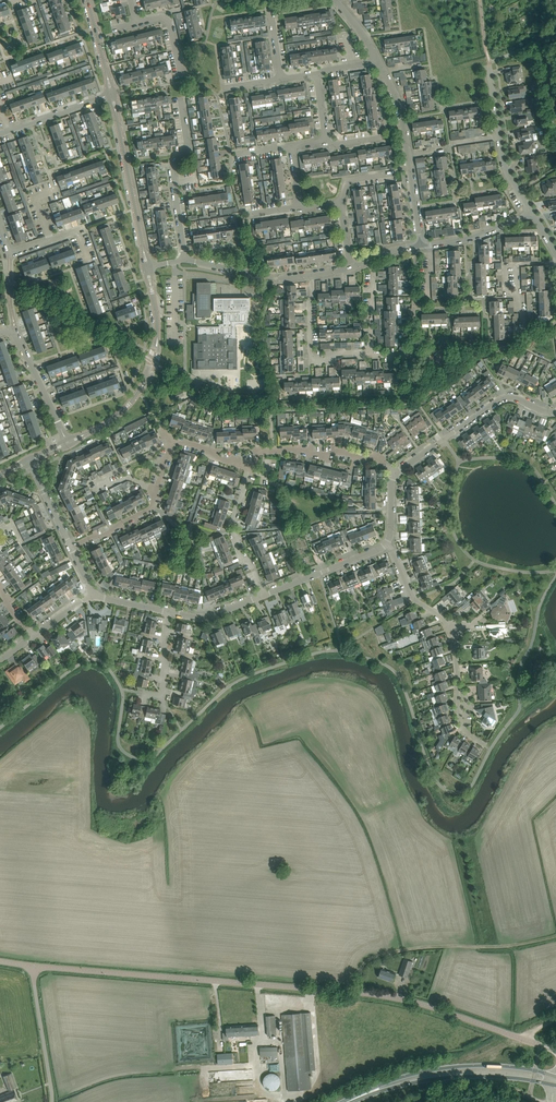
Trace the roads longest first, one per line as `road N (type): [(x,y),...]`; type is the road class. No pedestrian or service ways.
road 1 (unclassified): [(555,1050),(396,998),(33,966)]
road 2 (residential): [(71,547),(153,507),(171,444),(248,467)]
road 3 (residential): [(485,745),(460,721),(451,631),(412,598),(386,544)]
road 4 (track): [(359,993),(361,965),(381,955),(555,936)]
road 5 (tertiary): [(67,442),(120,414),(145,382),(158,330),(147,267)]
road 6 (secondary): [(555,1081),(520,1068),(457,1067),(368,1093)]
road 7 (residential): [(421,245),(400,104),(378,61)]
road 8 (secondary): [(368,1093),(461,1077),(555,1081)]
road 9 (residential): [(396,473),(500,399),(555,411)]
road 10 (tertiary): [(147,267),(112,93)]
road 11 (residential): [(185,260),(172,169),(187,147),(181,99)]
road 12 (residential): [(396,473),(374,457),(294,449),(259,450),(248,467)]
road 13 (residential): [(531,213),(504,164),(490,67)]
road 14 (residential): [(372,353),(313,361),(312,274)]
road 15 (residential): [(263,595),(231,532),(248,467)]
road 16 (unclassified): [(52,1101),(33,966)]
road 17 (residential): [(263,595),(386,544)]
road 18 (residential): [(67,442),(14,333)]

